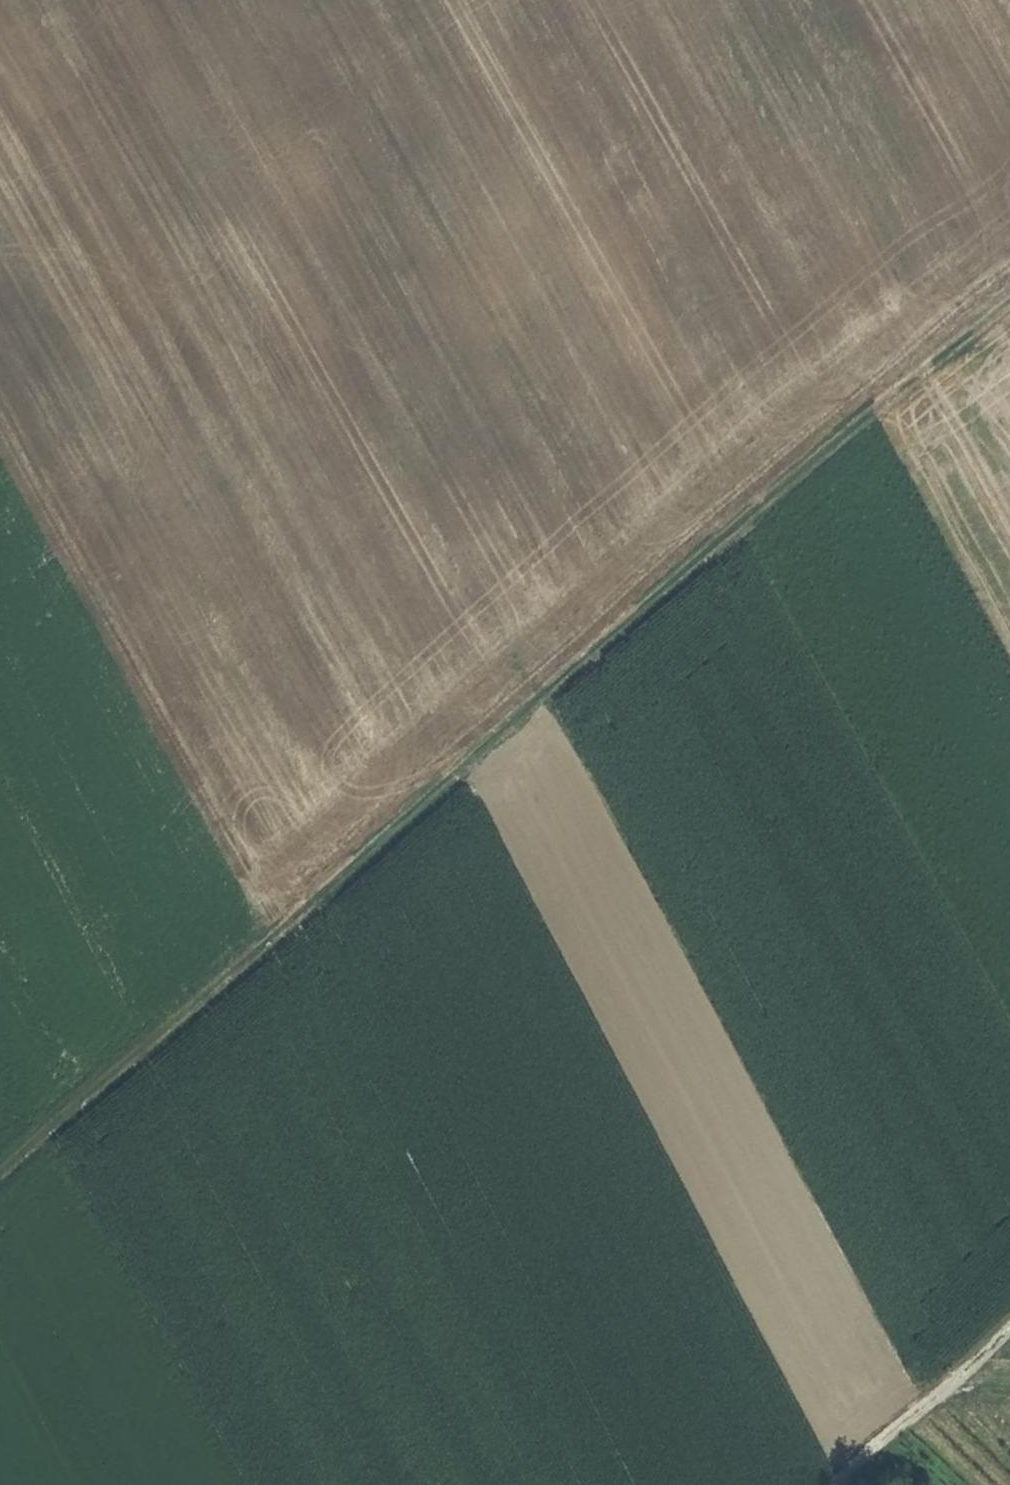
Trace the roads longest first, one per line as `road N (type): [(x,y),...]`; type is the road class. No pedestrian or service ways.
road 1 (track): [(0,1186),(1009,308)]
road 2 (track): [(839,1484),(1009,1335)]

